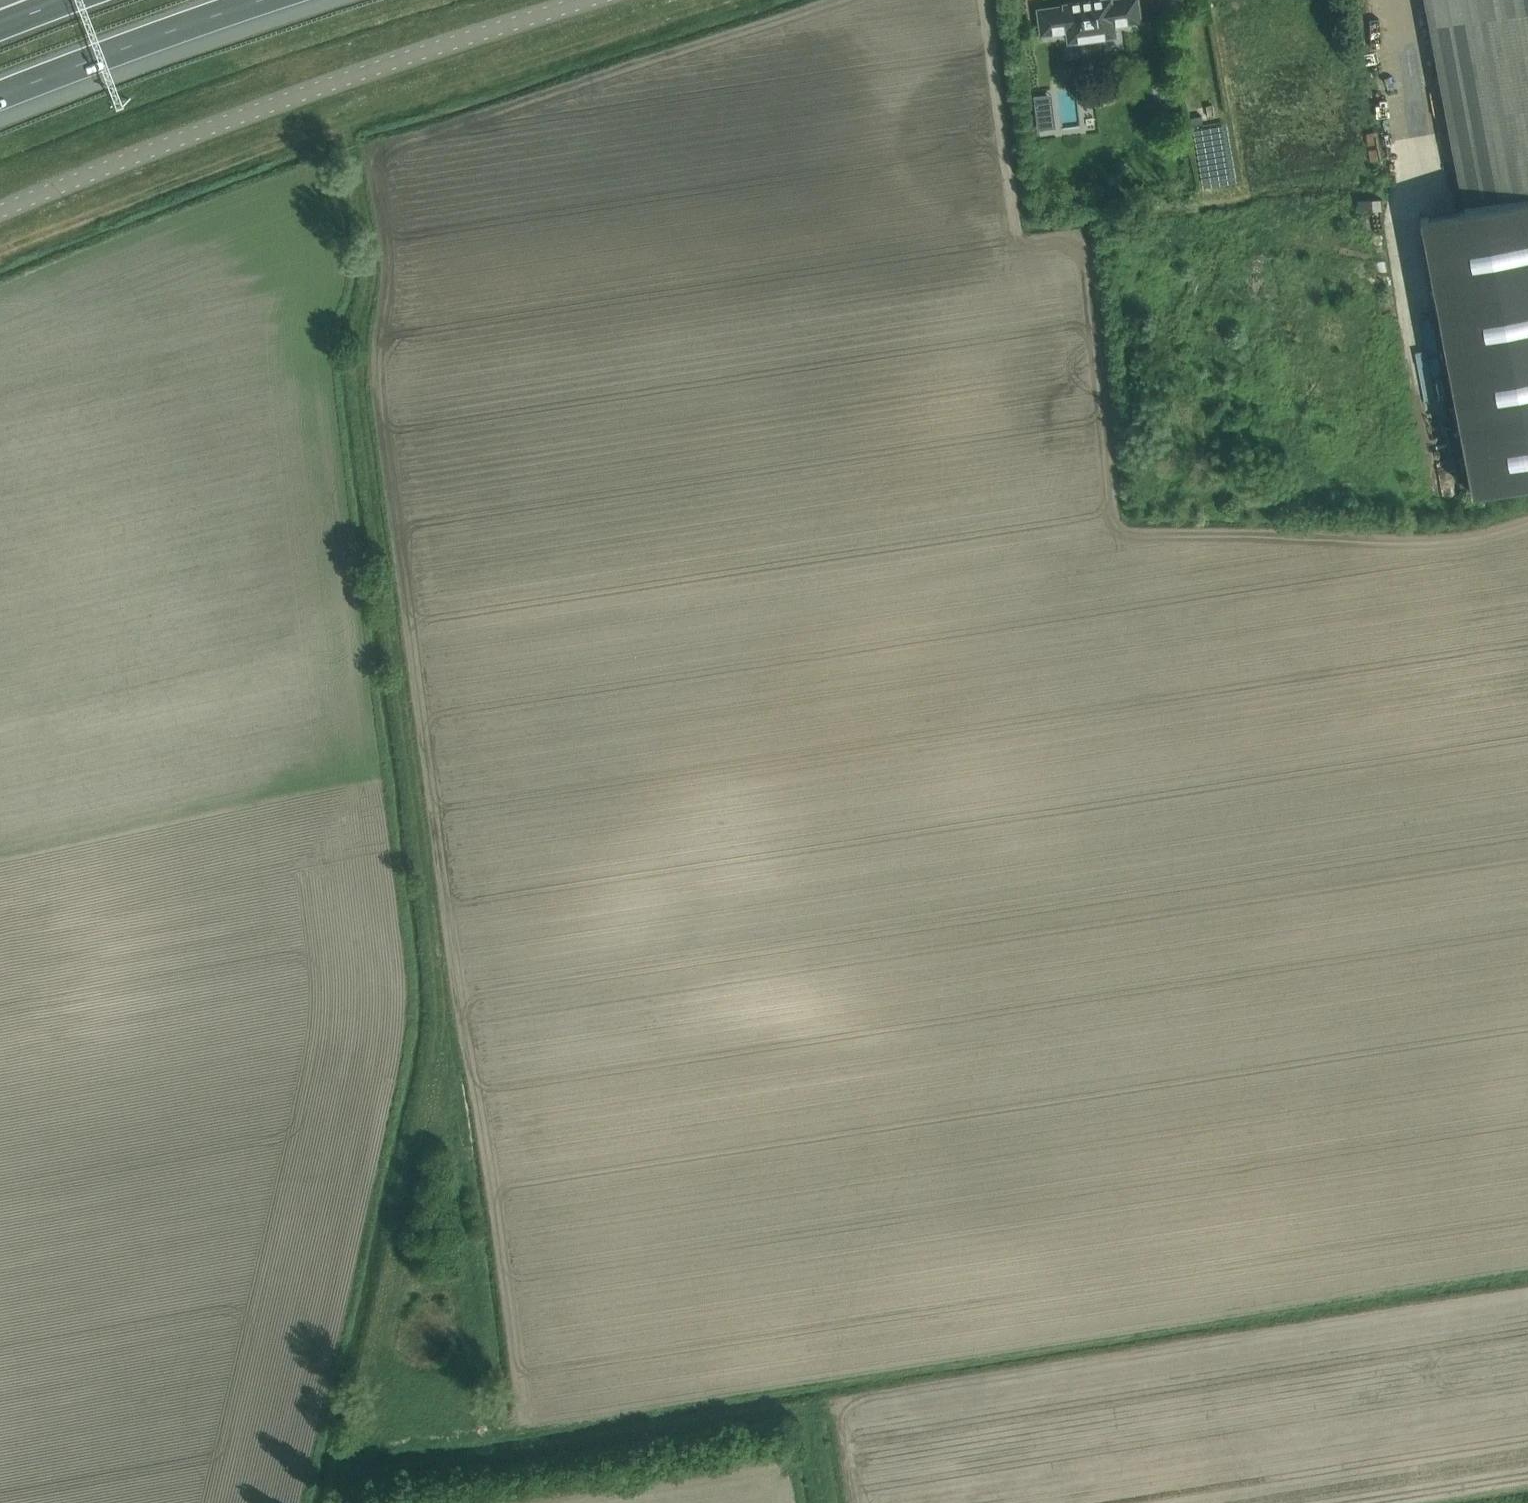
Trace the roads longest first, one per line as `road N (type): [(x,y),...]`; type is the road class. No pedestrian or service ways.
road 1 (track): [(335,131),(369,240),(375,475),(447,1040),(339,1502)]
road 2 (track): [(0,261),(175,187),(717,0)]
road 3 (unclassified): [(0,212),(183,134),(554,0)]
road 4 (motorway): [(0,95),(265,0)]

